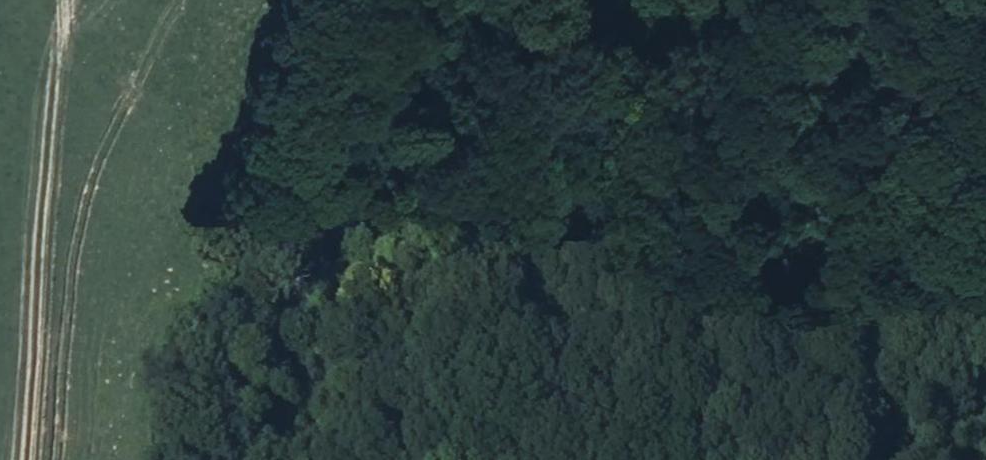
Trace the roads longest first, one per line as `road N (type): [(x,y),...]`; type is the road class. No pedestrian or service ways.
road 1 (track): [(438,0),(273,459)]

